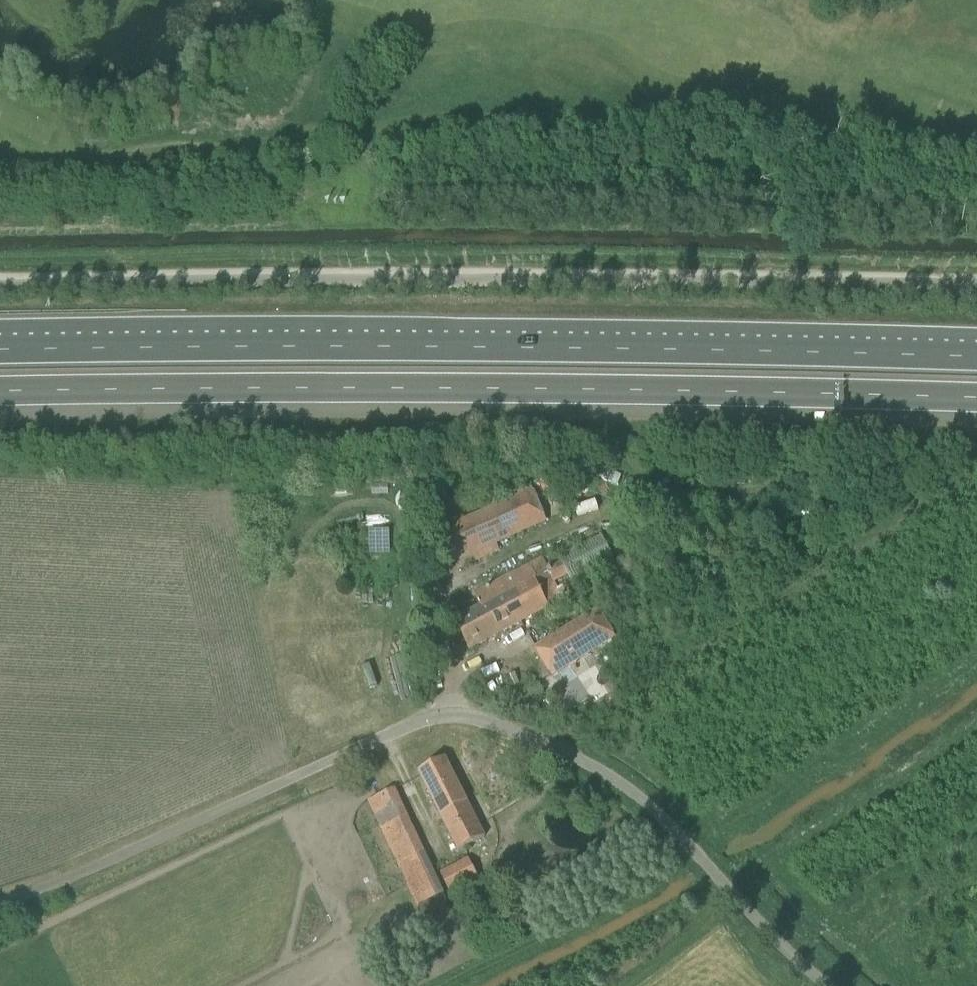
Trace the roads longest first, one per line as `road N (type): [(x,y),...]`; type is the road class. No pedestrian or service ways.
road 1 (unclassified): [(976,288),(550,277),(0,287)]
road 2 (motorway): [(0,395),(342,388),(976,400)]
road 3 (motorway): [(976,358),(0,350)]
road 4 (unclassified): [(0,897),(50,883),(395,729),(468,717),(563,752),(627,788),(827,985)]

